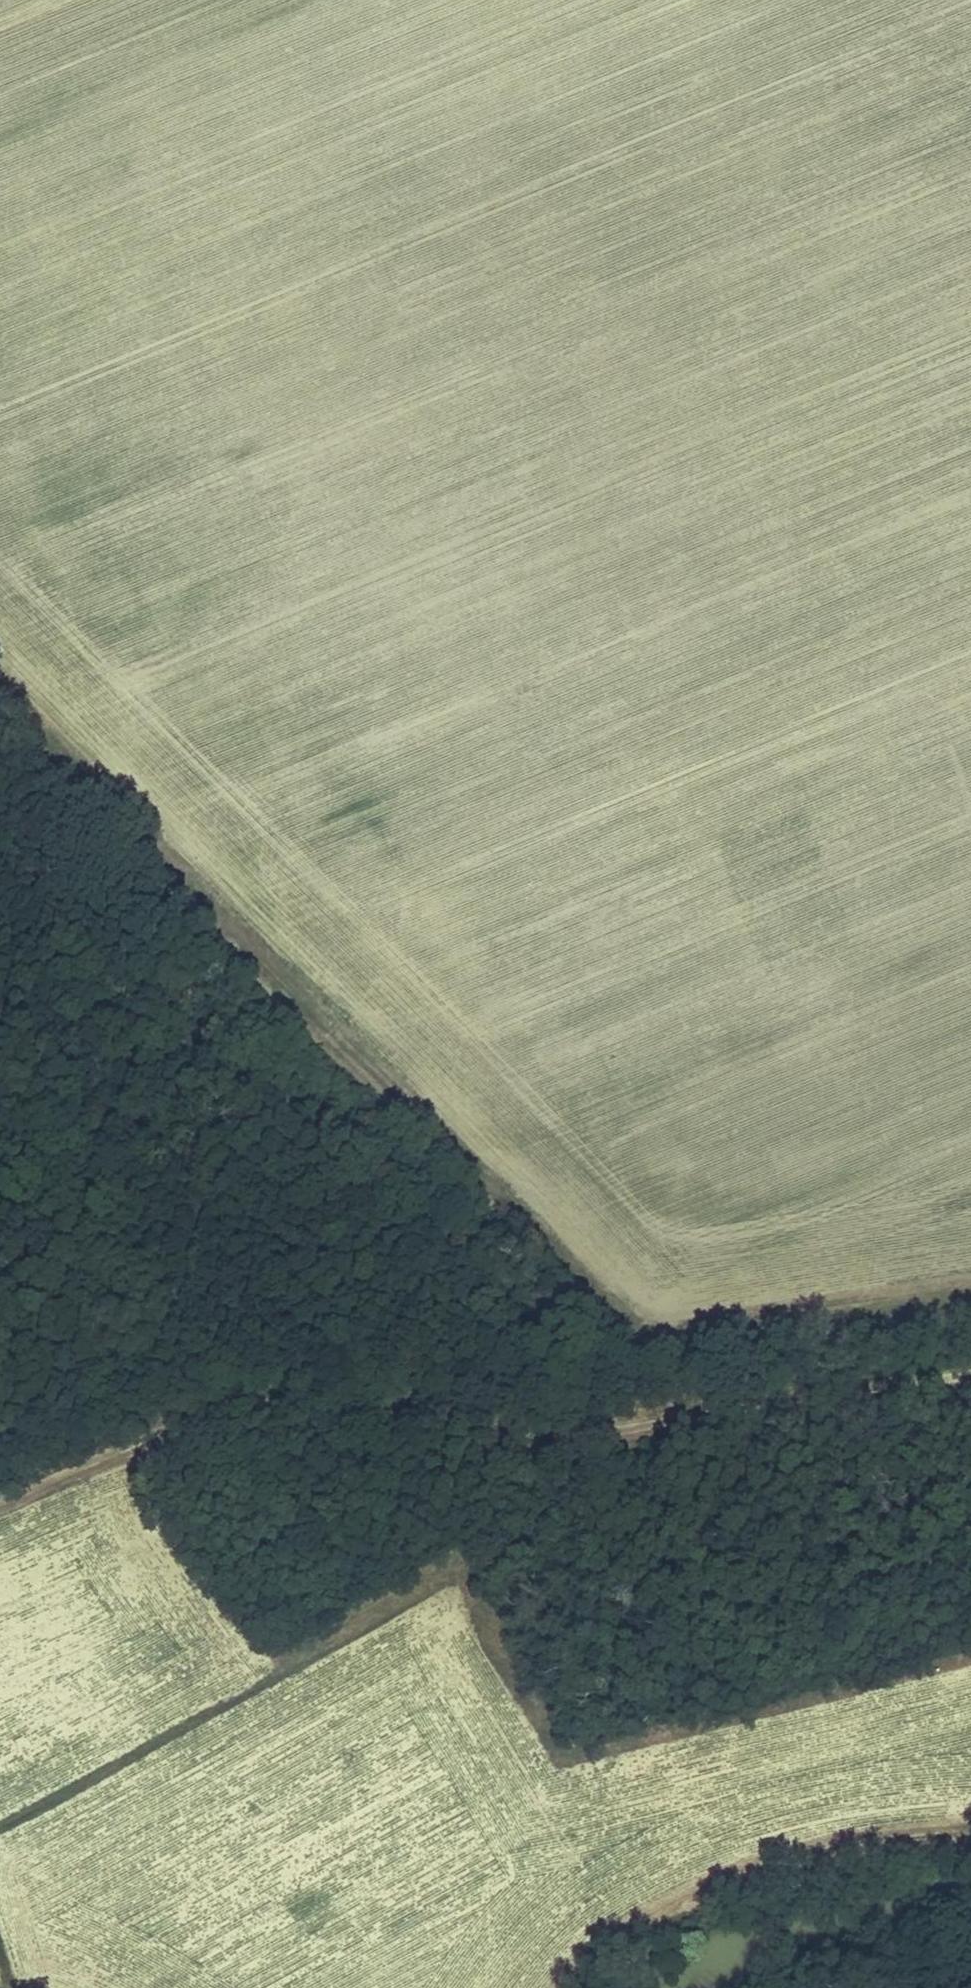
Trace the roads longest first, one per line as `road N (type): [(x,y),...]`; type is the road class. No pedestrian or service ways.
road 1 (track): [(0,1500),(269,1383),(463,1409),(660,1402),(970,1362)]
road 2 (track): [(581,1987),(673,1922),(840,1851),(970,1841)]

